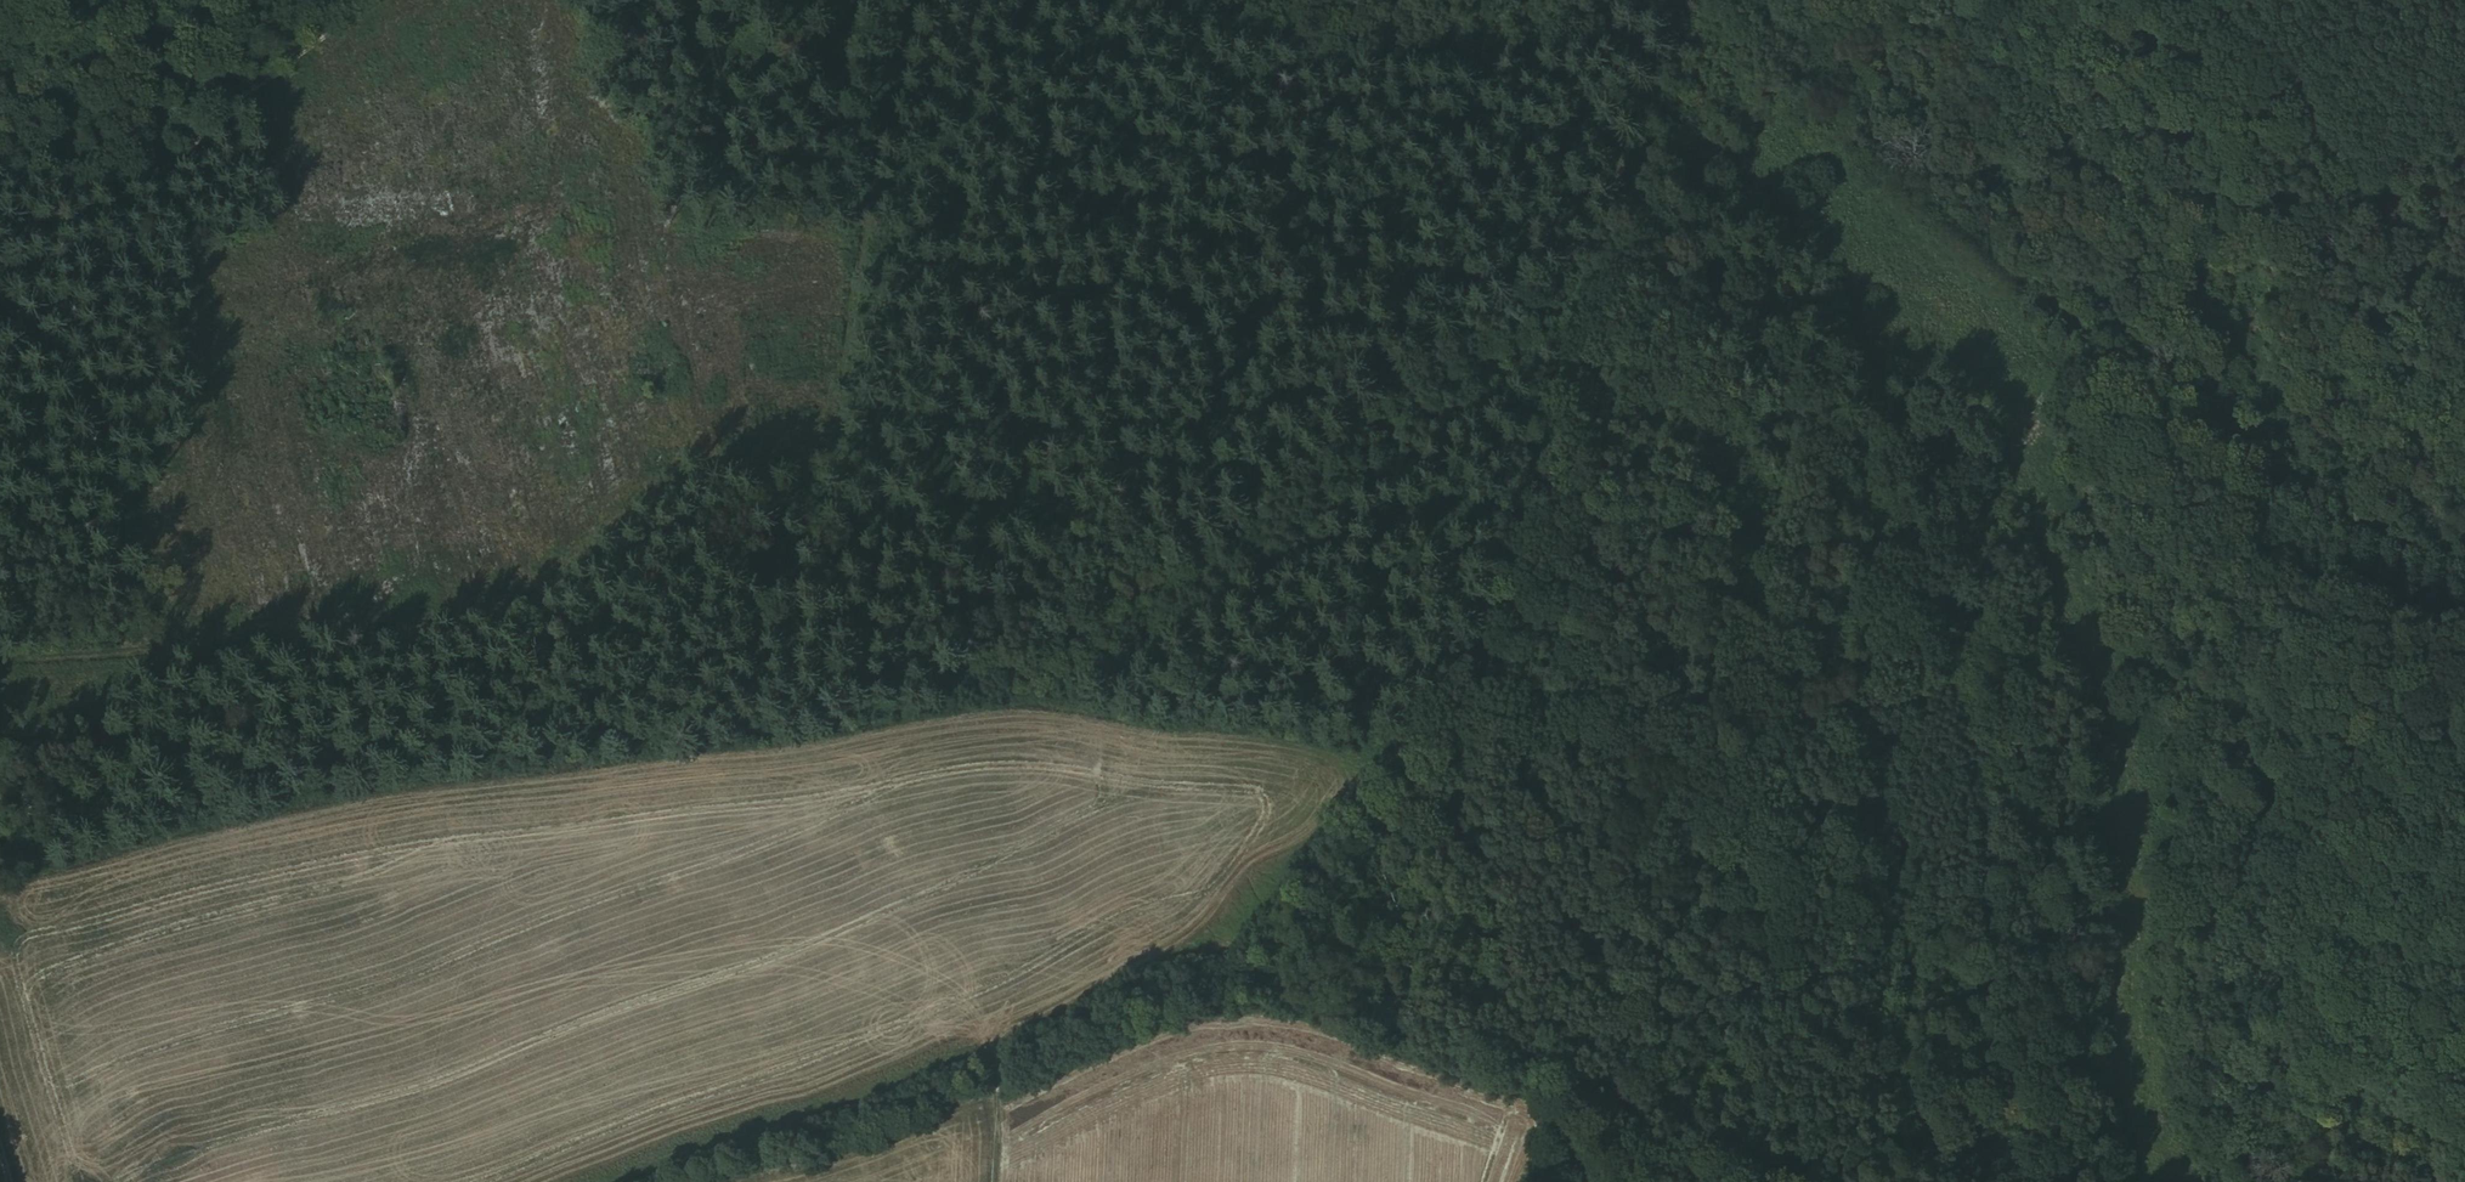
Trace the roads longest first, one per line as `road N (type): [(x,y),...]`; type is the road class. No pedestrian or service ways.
road 1 (track): [(1657,34),(1587,64),(1222,42),(1085,0)]
road 2 (track): [(420,0),(333,43),(124,193),(43,185),(0,165)]

